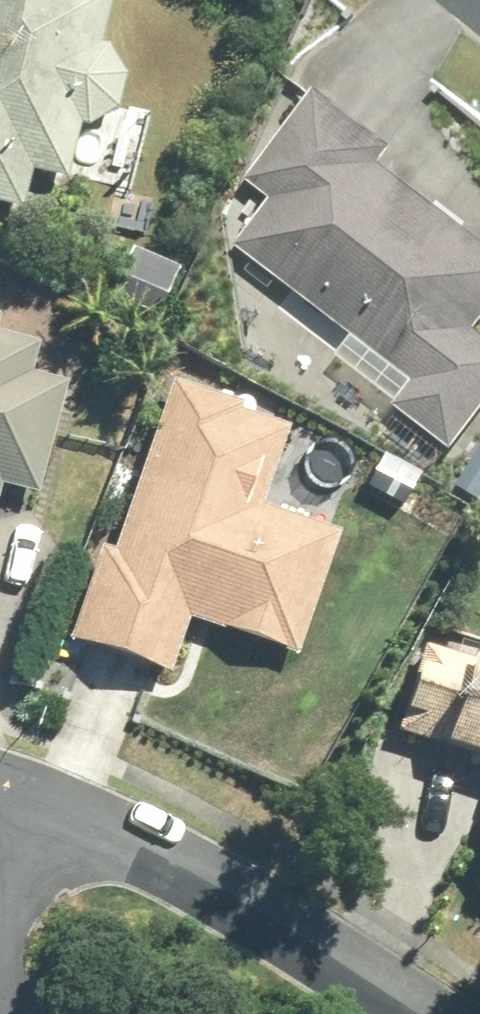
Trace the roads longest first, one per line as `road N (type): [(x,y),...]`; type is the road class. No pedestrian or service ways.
road 1 (residential): [(21,797),(152,855),(407,1013)]

